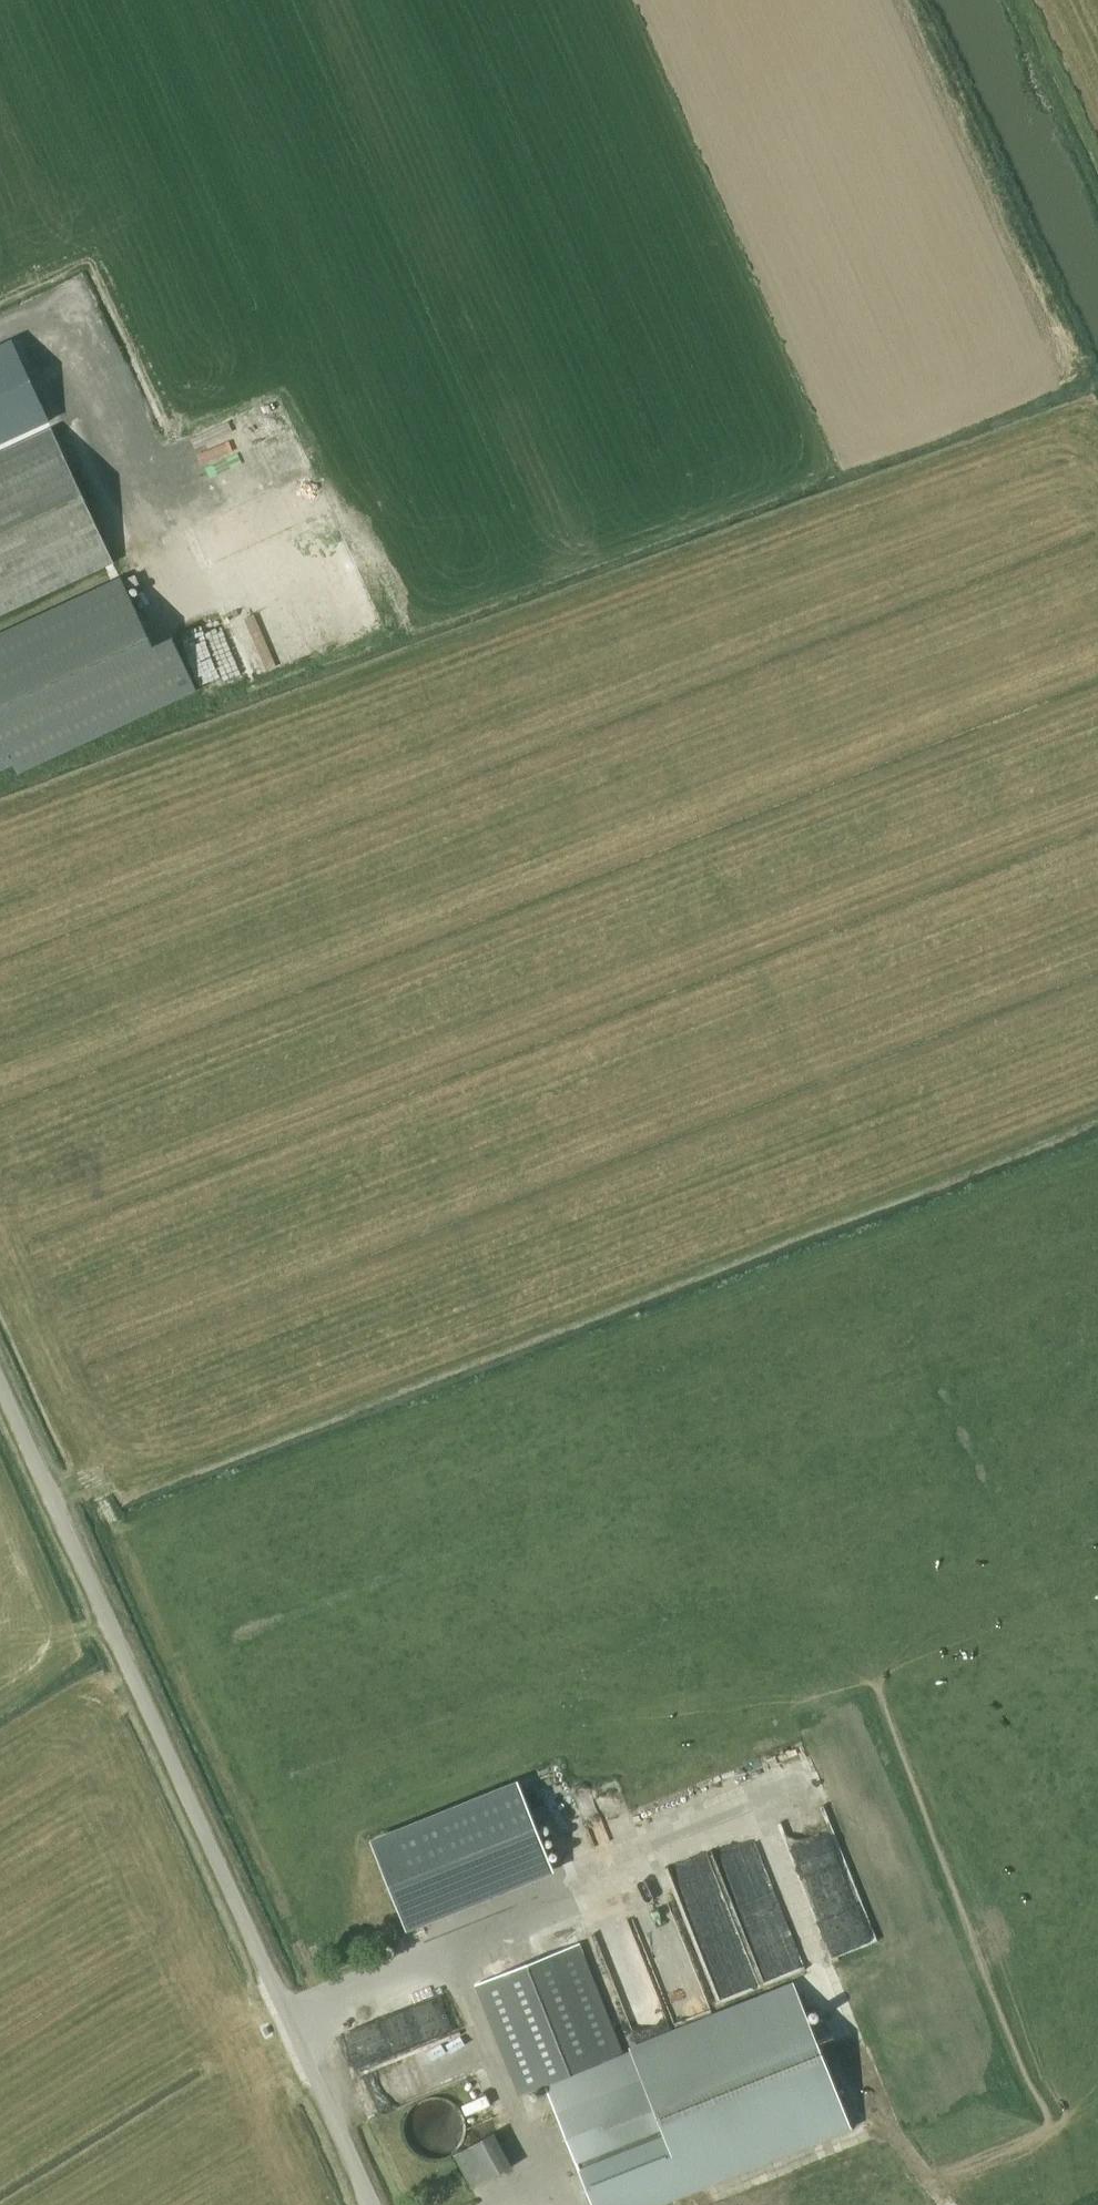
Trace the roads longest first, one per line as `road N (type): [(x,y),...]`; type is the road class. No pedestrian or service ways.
road 1 (unclassified): [(364,2204),(0,1395)]
road 2 (track): [(1014,0),(1097,183)]

